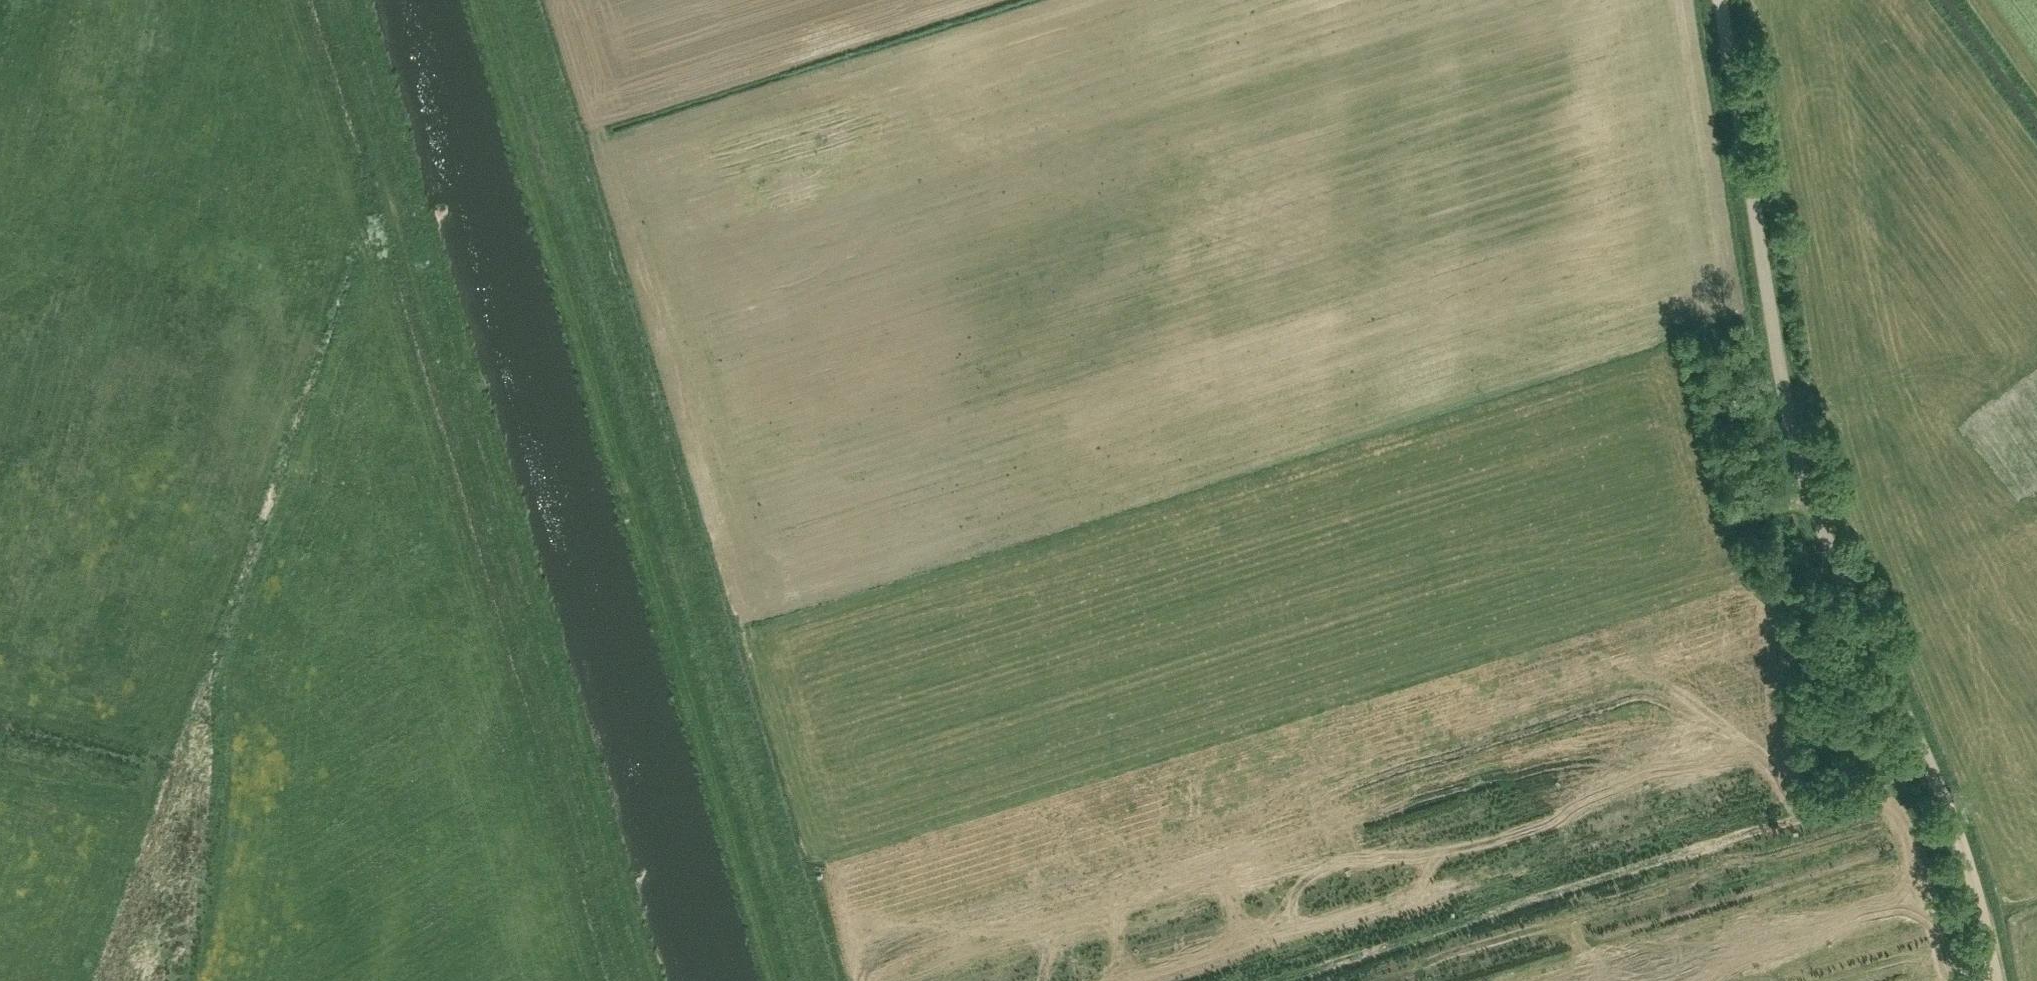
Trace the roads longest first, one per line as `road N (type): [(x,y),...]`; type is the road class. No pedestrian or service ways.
road 1 (track): [(788,980),(483,0)]
road 2 (unclassified): [(2000,980),(1979,864),(1818,493),(1725,0)]

